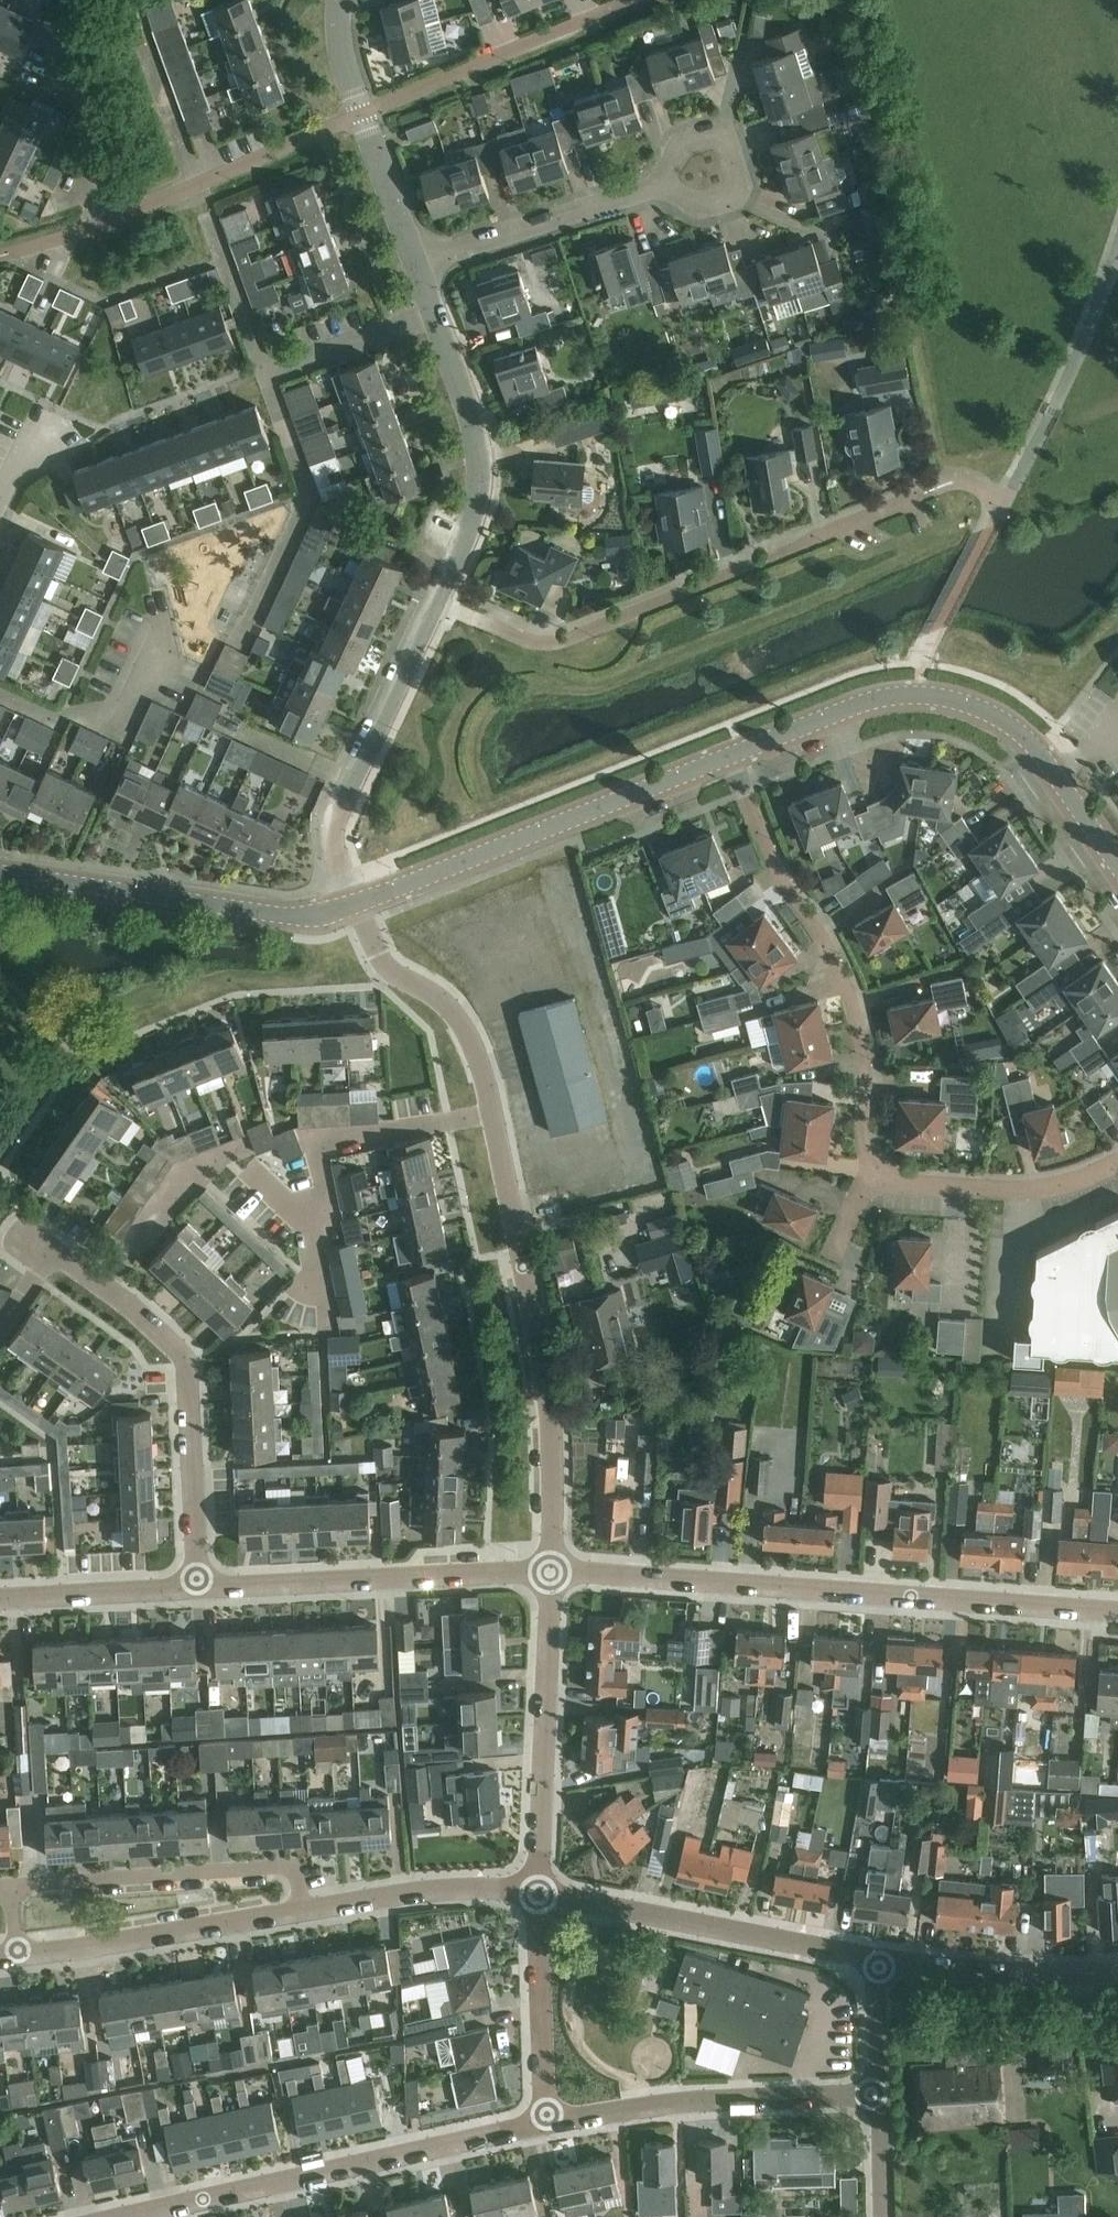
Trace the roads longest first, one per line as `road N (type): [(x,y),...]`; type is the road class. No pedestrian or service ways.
road 1 (residential): [(550,1573),(554,1436),(541,1340),(476,1057),(435,998),(377,953),(354,904)]
road 2 (residential): [(550,1573),(1117,1612)]
road 3 (residential): [(935,487),(565,639),(539,641),(435,602)]
road 4 (tertiary): [(1117,867),(1039,750),(948,699),(887,697),(730,755)]
road 5 (residential): [(730,755),(770,863),(834,960),(860,1044),(867,1177)]
road 6 (residential): [(197,1582),(184,1362),(104,1286),(21,1230)]
road 7 (residential): [(136,2216),(545,2121)]
road 8 (tertiary): [(730,755),(354,904)]
road 9 (tertiary): [(354,904),(301,915),(0,872)]
road 10 (residential): [(197,1582),(550,1573)]
road 11 (residential): [(876,1958),(535,1890)]
road 12 (residential): [(545,2121),(691,2100),(880,2095)]
road 13 (residential): [(354,904),(331,855),(332,830),(435,602)]
road 14 (residential): [(302,1909),(287,1865),(9,1884)]
road 15 (residential): [(535,1890),(550,1573)]
road 16 (residential): [(435,602),(465,537),(479,479),(474,429),(434,314)]
road 17 (residential): [(362,112),(641,0)]
road 18 (residential): [(239,644),(312,492),(267,376)]
road 19 (residential): [(17,1954),(302,1909)]
road 20 (residential): [(113,218),(362,112)]
road 21 (residential): [(419,263),(667,182)]
road 22 (residential): [(867,1177),(1026,1190),(1074,1182),(1117,1162)]
road 23 (residential): [(1117,1971),(1000,1975),(876,1958)]
road 24 (residential): [(535,1890),(434,1888),(302,1909)]
road 25 (residential): [(545,2121),(535,1890)]
road 26 (residential): [(0,696),(45,717),(116,711),(157,619)]
road 27 (residential): [(667,182),(679,201),(703,211),(729,205),(745,182),(722,133),(682,140)]
road 28 (residential): [(0,1596),(197,1582)]
road 29 (residential): [(74,33),(87,140),(113,218)]
road 30 (residential): [(267,376),(434,314)]
road 31 (residential): [(267,376),(209,214)]
road 32 (residential): [(419,263),(362,112)]
road 33 (residential): [(880,2095),(876,1958)]
road 34 (residential): [(883,2216),(880,2095)]

